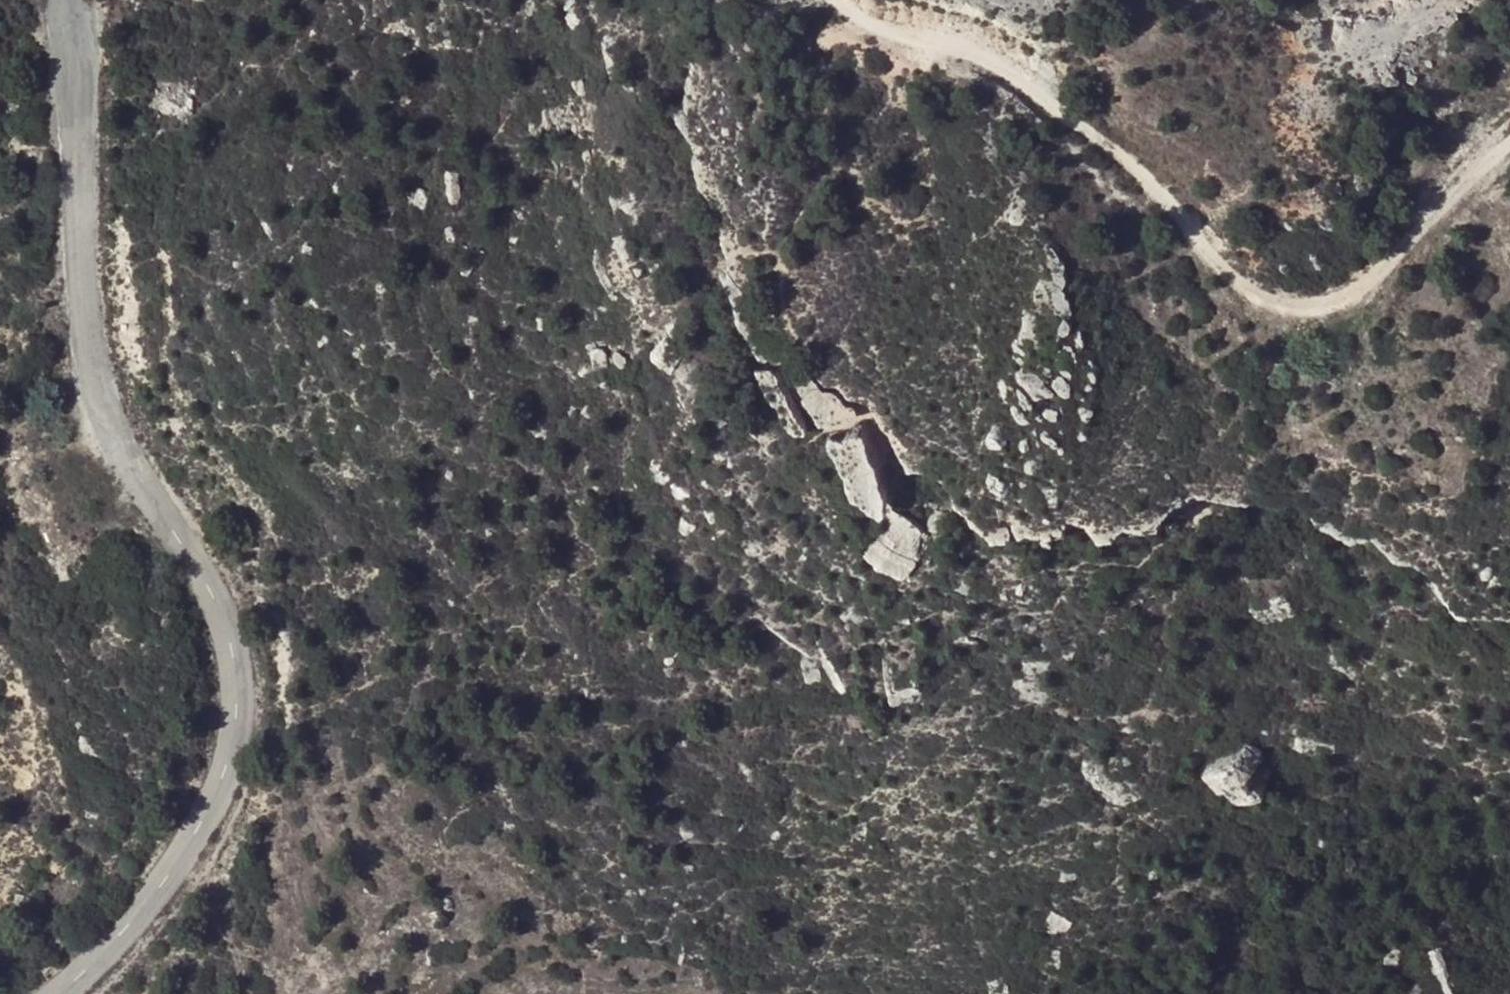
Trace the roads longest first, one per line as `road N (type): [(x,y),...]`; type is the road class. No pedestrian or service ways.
road 1 (unclassified): [(54,0),(73,116),(92,377),(122,459),(177,528),(221,608),(236,689),(229,767),(144,913),(91,966),(49,993)]
road 2 (track): [(1509,129),(1480,150),(1342,299),(1306,306),(1233,267),(1028,77),(972,44),(846,0)]

